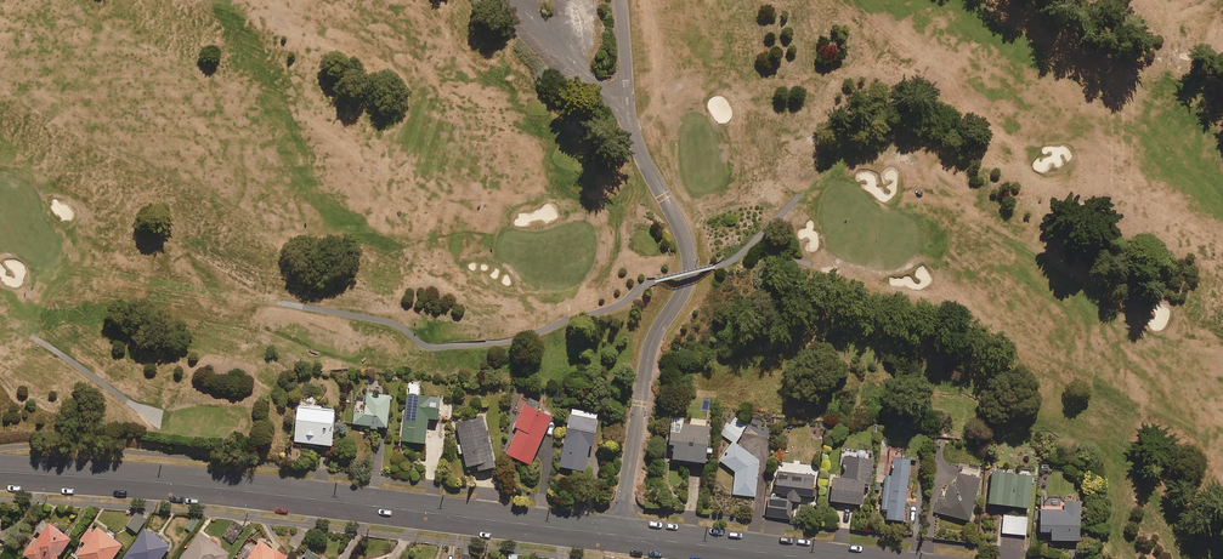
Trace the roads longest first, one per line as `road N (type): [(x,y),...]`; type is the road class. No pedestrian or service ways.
road 1 (tertiary): [(0,471),(390,507),(806,558)]

